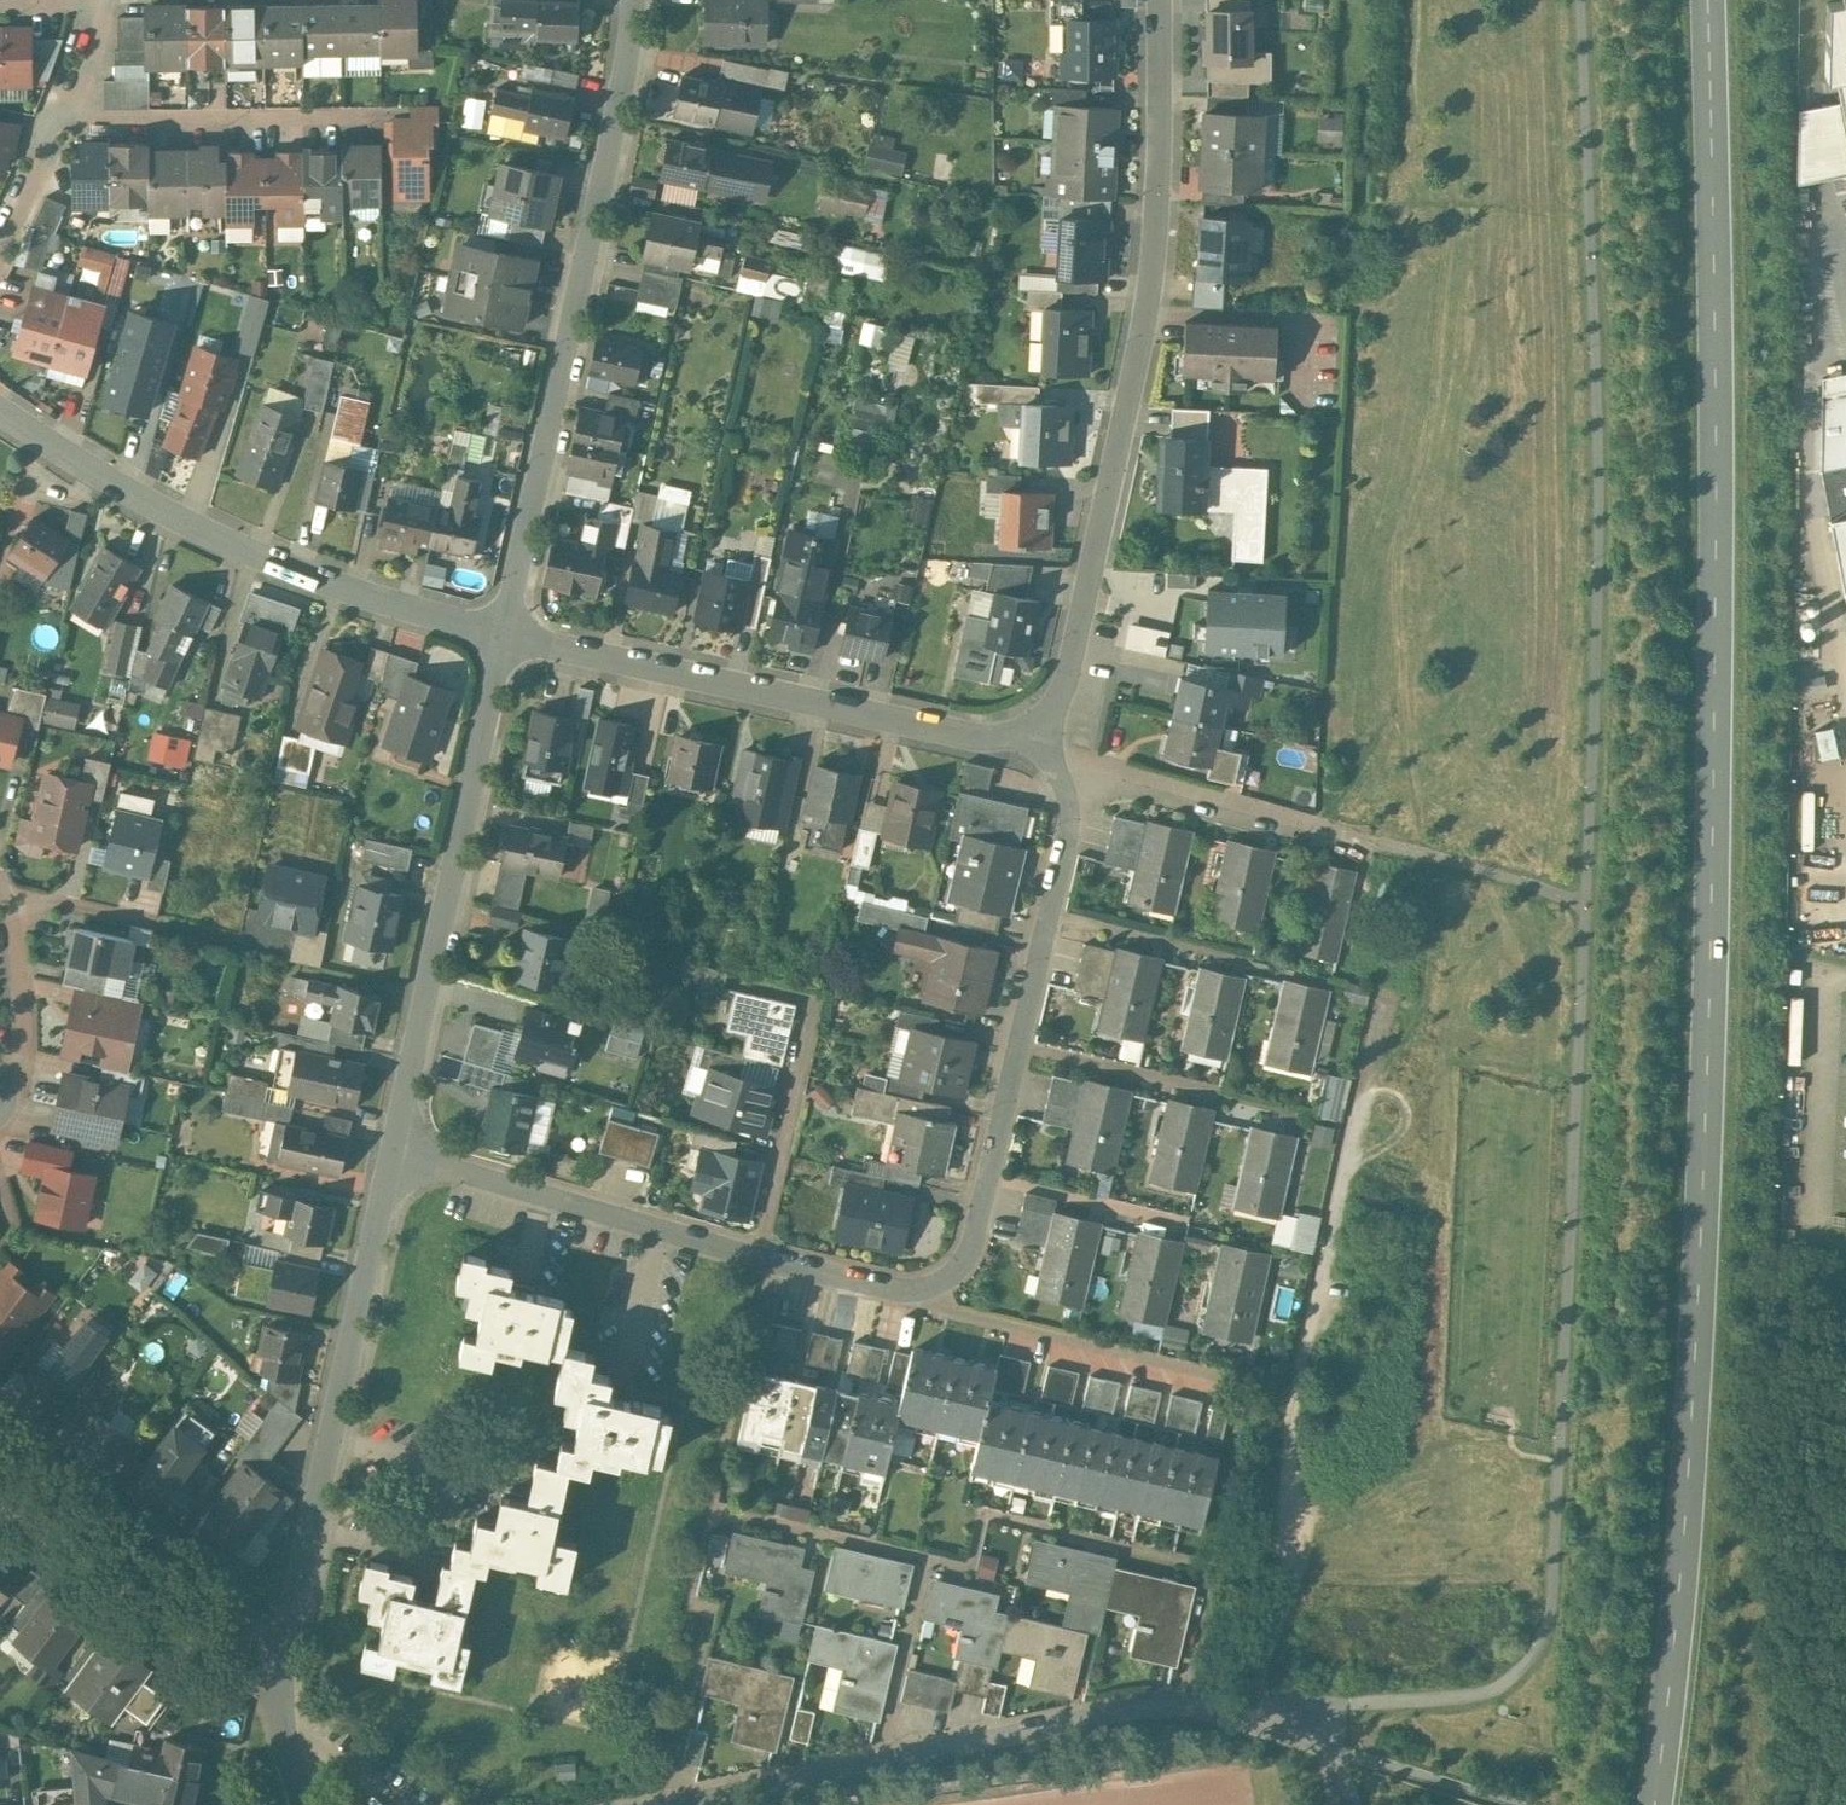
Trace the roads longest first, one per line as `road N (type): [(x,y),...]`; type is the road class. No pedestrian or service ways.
road 1 (secondary): [(1653,1804),(1681,1535),(1703,1192),(1716,586),(1707,0)]
road 2 (residential): [(394,1151),(869,1286),(904,1291),(947,1277),(972,1242),(1079,766)]
road 3 (residential): [(1046,758),(1127,419),(1148,299),(1170,0)]
road 4 (residential): [(630,0),(608,158),(504,633)]
road 5 (residential): [(1046,758),(504,633)]
road 6 (residential): [(1210,1708),(1138,1707),(667,1804)]
road 7 (residential): [(504,633),(224,539),(104,479),(0,413)]
road 8 (residential): [(394,1151),(272,1690)]
road 9 (residential): [(504,633),(394,1151)]
road 10 (residential): [(0,1484),(272,1690)]
road 11 (residential): [(64,116),(376,112)]
road 12 (residential): [(1368,841),(1079,766)]
road 13 (residential): [(8,908),(61,901),(228,937)]
road 14 (residential): [(1508,1804),(1318,1745)]
road 15 (residential): [(1210,1708),(1316,1704),(1337,1724),(1318,1745)]
road 16 (residential): [(8,908),(19,1009),(0,1054)]
road 17 (residential): [(0,249),(64,116)]
road 18 (residential): [(272,1690),(307,1804)]

